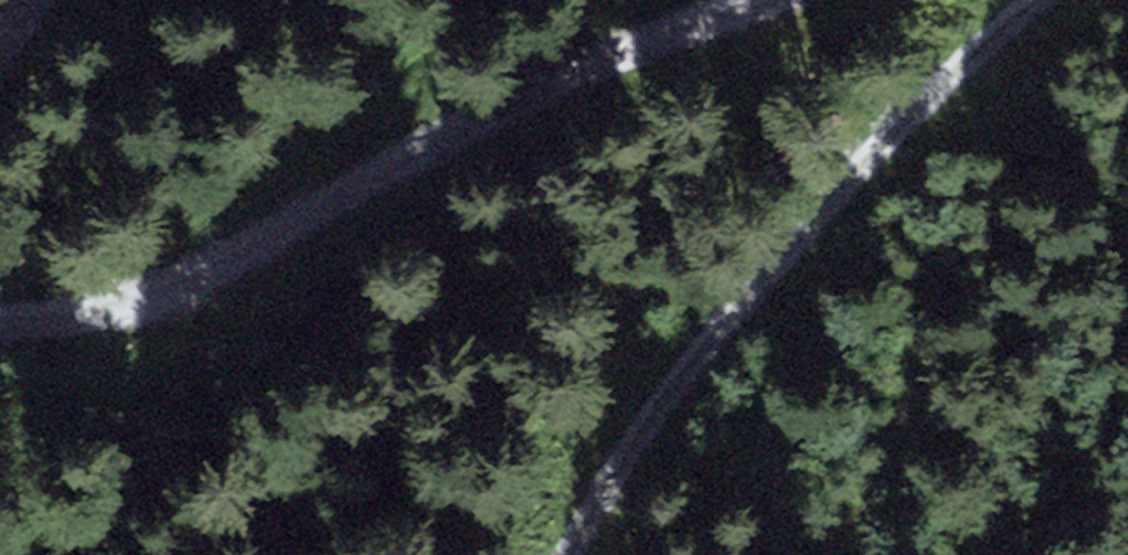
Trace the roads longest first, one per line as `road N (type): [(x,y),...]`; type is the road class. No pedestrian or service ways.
road 1 (track): [(571,554),(630,447),(690,363),(830,191),(1033,0)]
road 2 (track): [(780,0),(506,108),(380,172),(225,269)]
road 3 (track): [(225,269),(158,296),(90,312),(0,319)]

